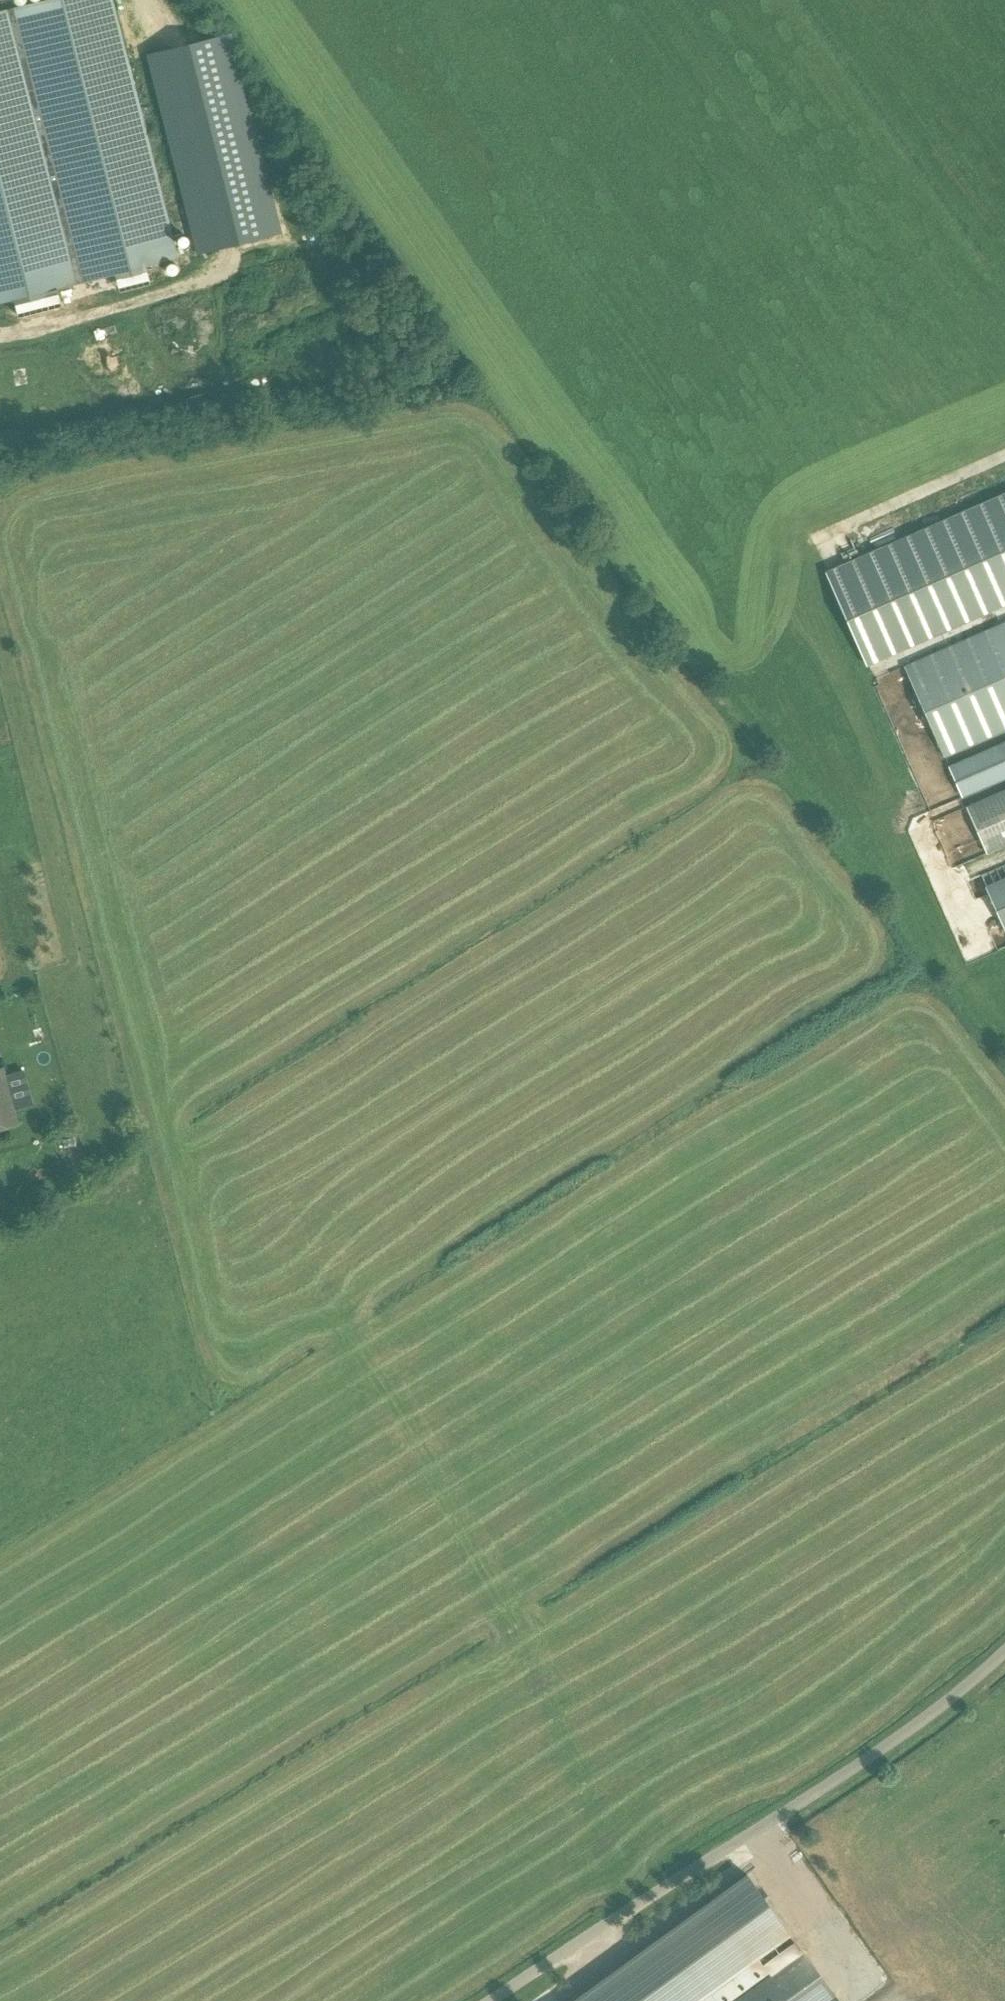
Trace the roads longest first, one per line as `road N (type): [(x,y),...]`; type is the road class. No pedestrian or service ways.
road 1 (unclassified): [(490,2000),(901,1740),(1004,1651)]

